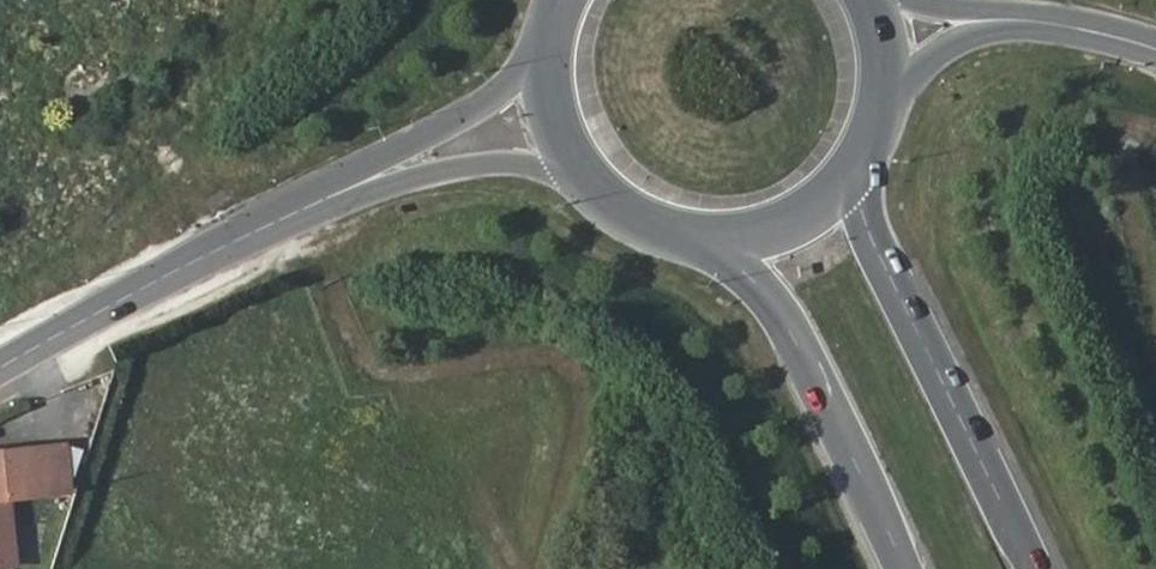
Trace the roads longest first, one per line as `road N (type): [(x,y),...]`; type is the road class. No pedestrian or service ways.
road 1 (track): [(307,208),(361,353),(376,369),(523,357),(550,362),(567,380),(573,407),(536,568)]
road 2 (primary): [(1041,568),(874,245),(860,204),(862,162)]
road 3 (tertiary): [(0,369),(190,263),(350,188)]
road 4 (primary): [(702,241),(786,321),(903,568)]
road 5 (tertiary): [(551,28),(501,90),(350,188)]
road 6 (tertiary): [(350,188),(488,163),(522,164),(597,192)]
road 7 (primary): [(702,241),(749,238),(793,224),(832,198),(862,162)]
road 8 (tertiary): [(978,22),(1056,24),(1155,50)]
road 9 (primary): [(551,28),(552,116),(597,192)]
road 10 (tertiary): [(884,108),(930,56),(978,22)]

